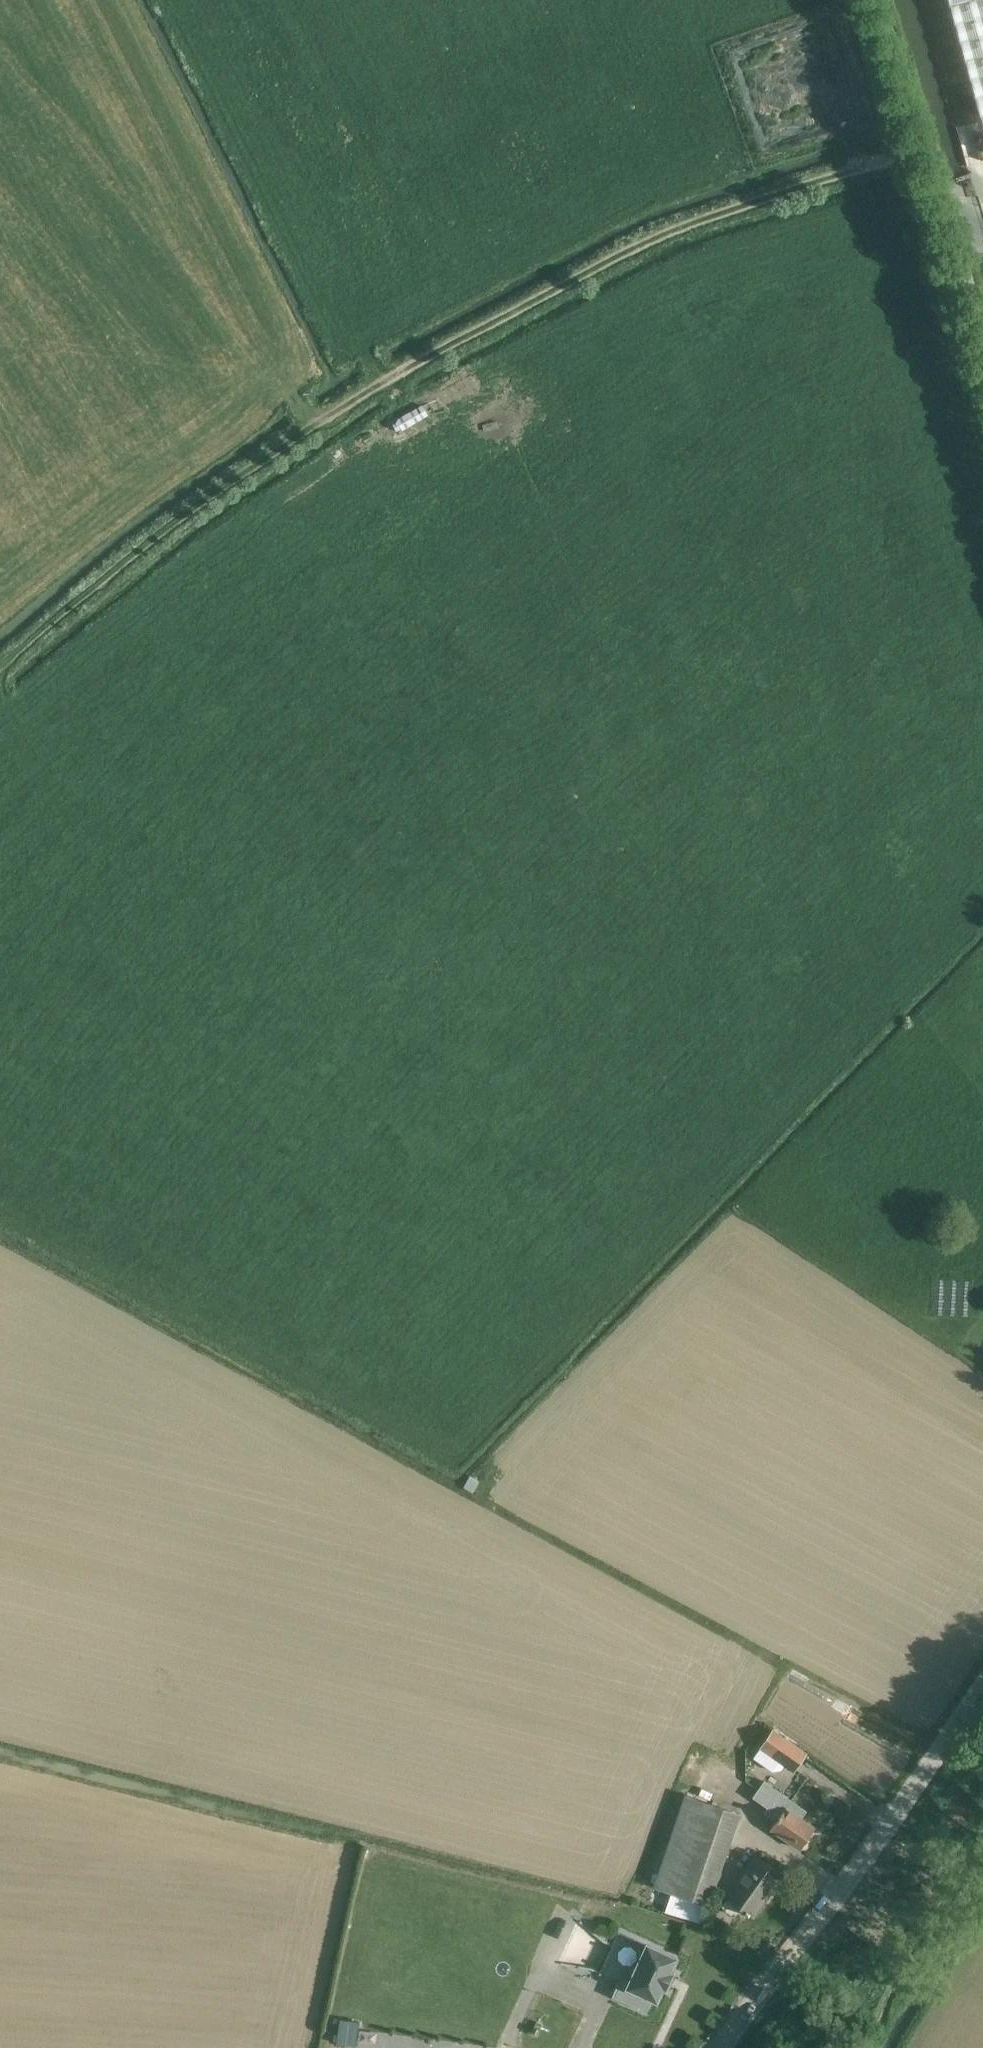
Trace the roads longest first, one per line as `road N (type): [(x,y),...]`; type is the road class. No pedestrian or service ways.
road 1 (track): [(925,150),(710,223),(572,282),(397,374),(195,514),(0,669)]
road 2 (unclassified): [(723,2047),(982,1686)]
road 3 (unclassified): [(878,0),(982,336)]

